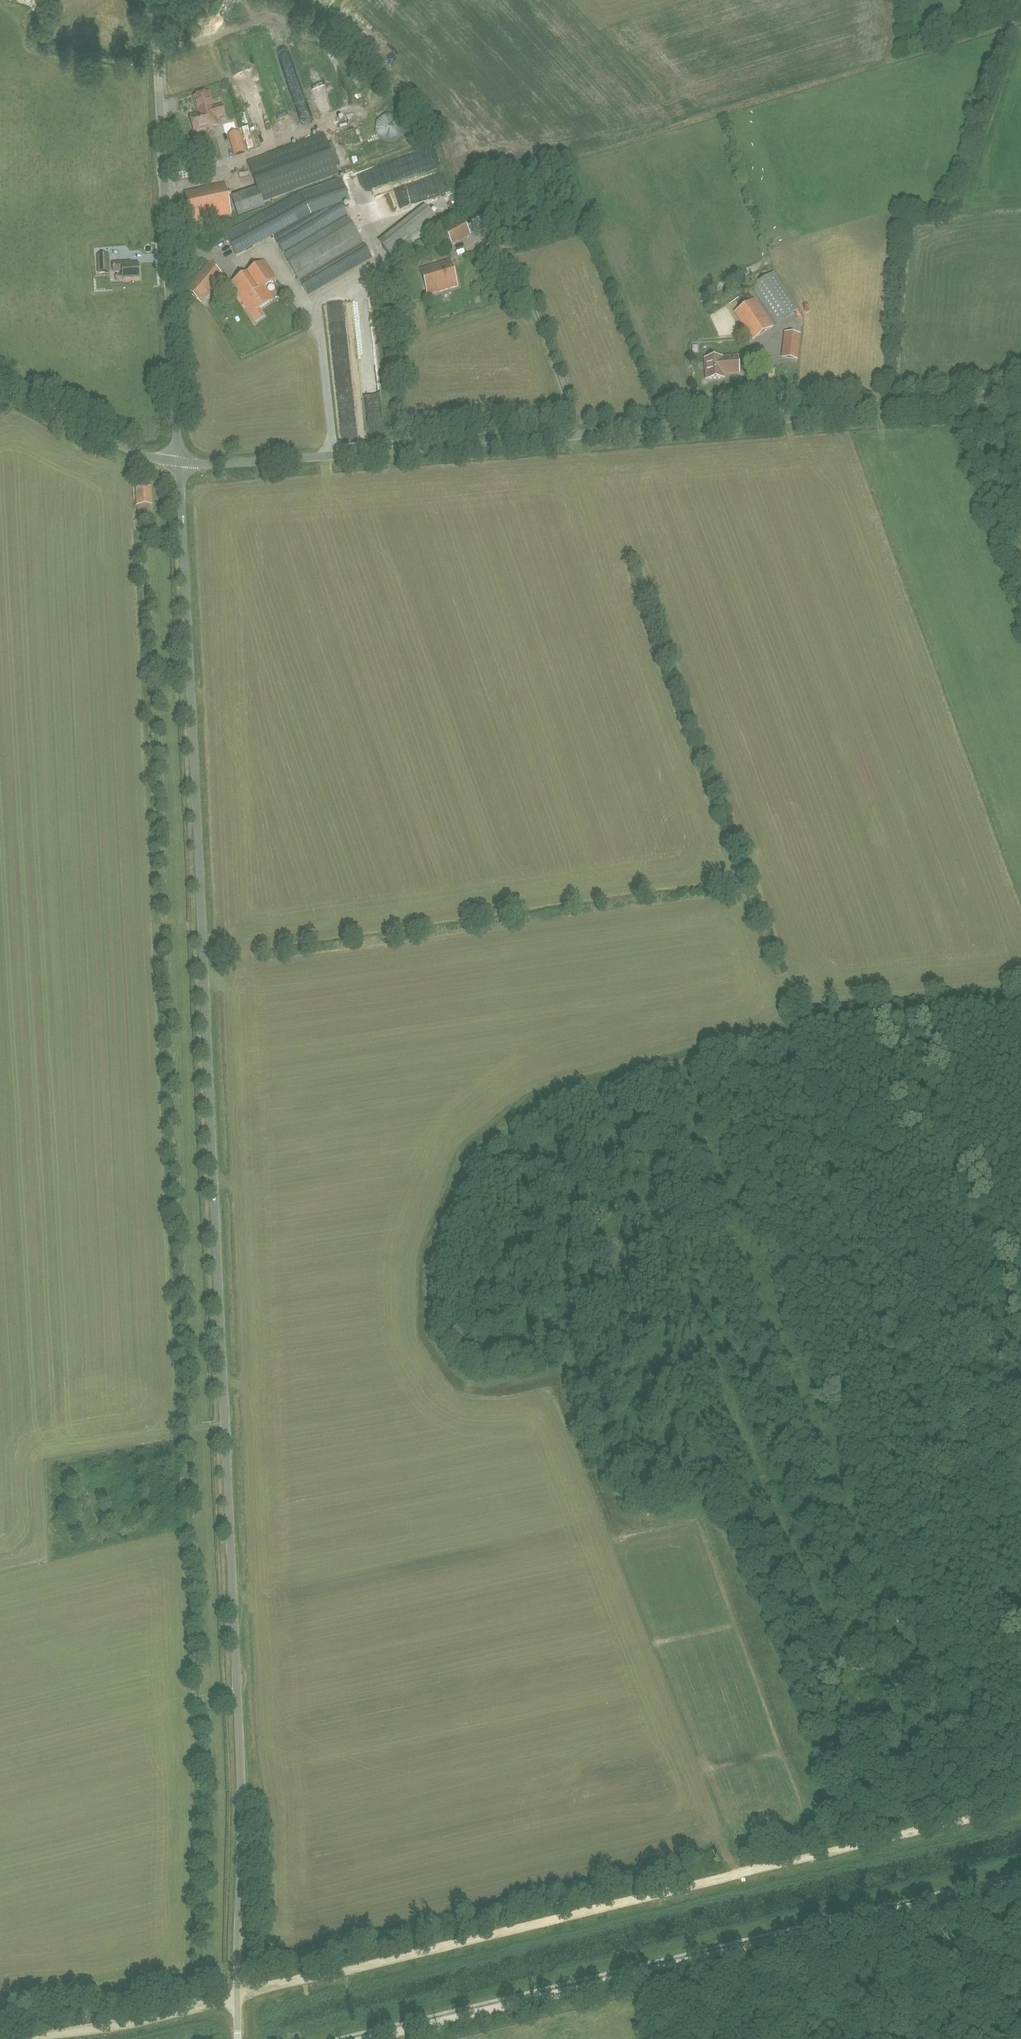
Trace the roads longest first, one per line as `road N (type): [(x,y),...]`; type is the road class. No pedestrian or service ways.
road 1 (unclassified): [(238,2038),(241,1778),(180,462)]
road 2 (track): [(1020,1807),(238,2001),(45,2038)]
road 3 (unclassified): [(180,462),(1020,399)]
road 4 (unclassified): [(371,2038),(1020,1880)]
road 5 (unclassified): [(180,462),(150,0)]
road 6 (unclassified): [(180,462),(137,453),(0,385)]

